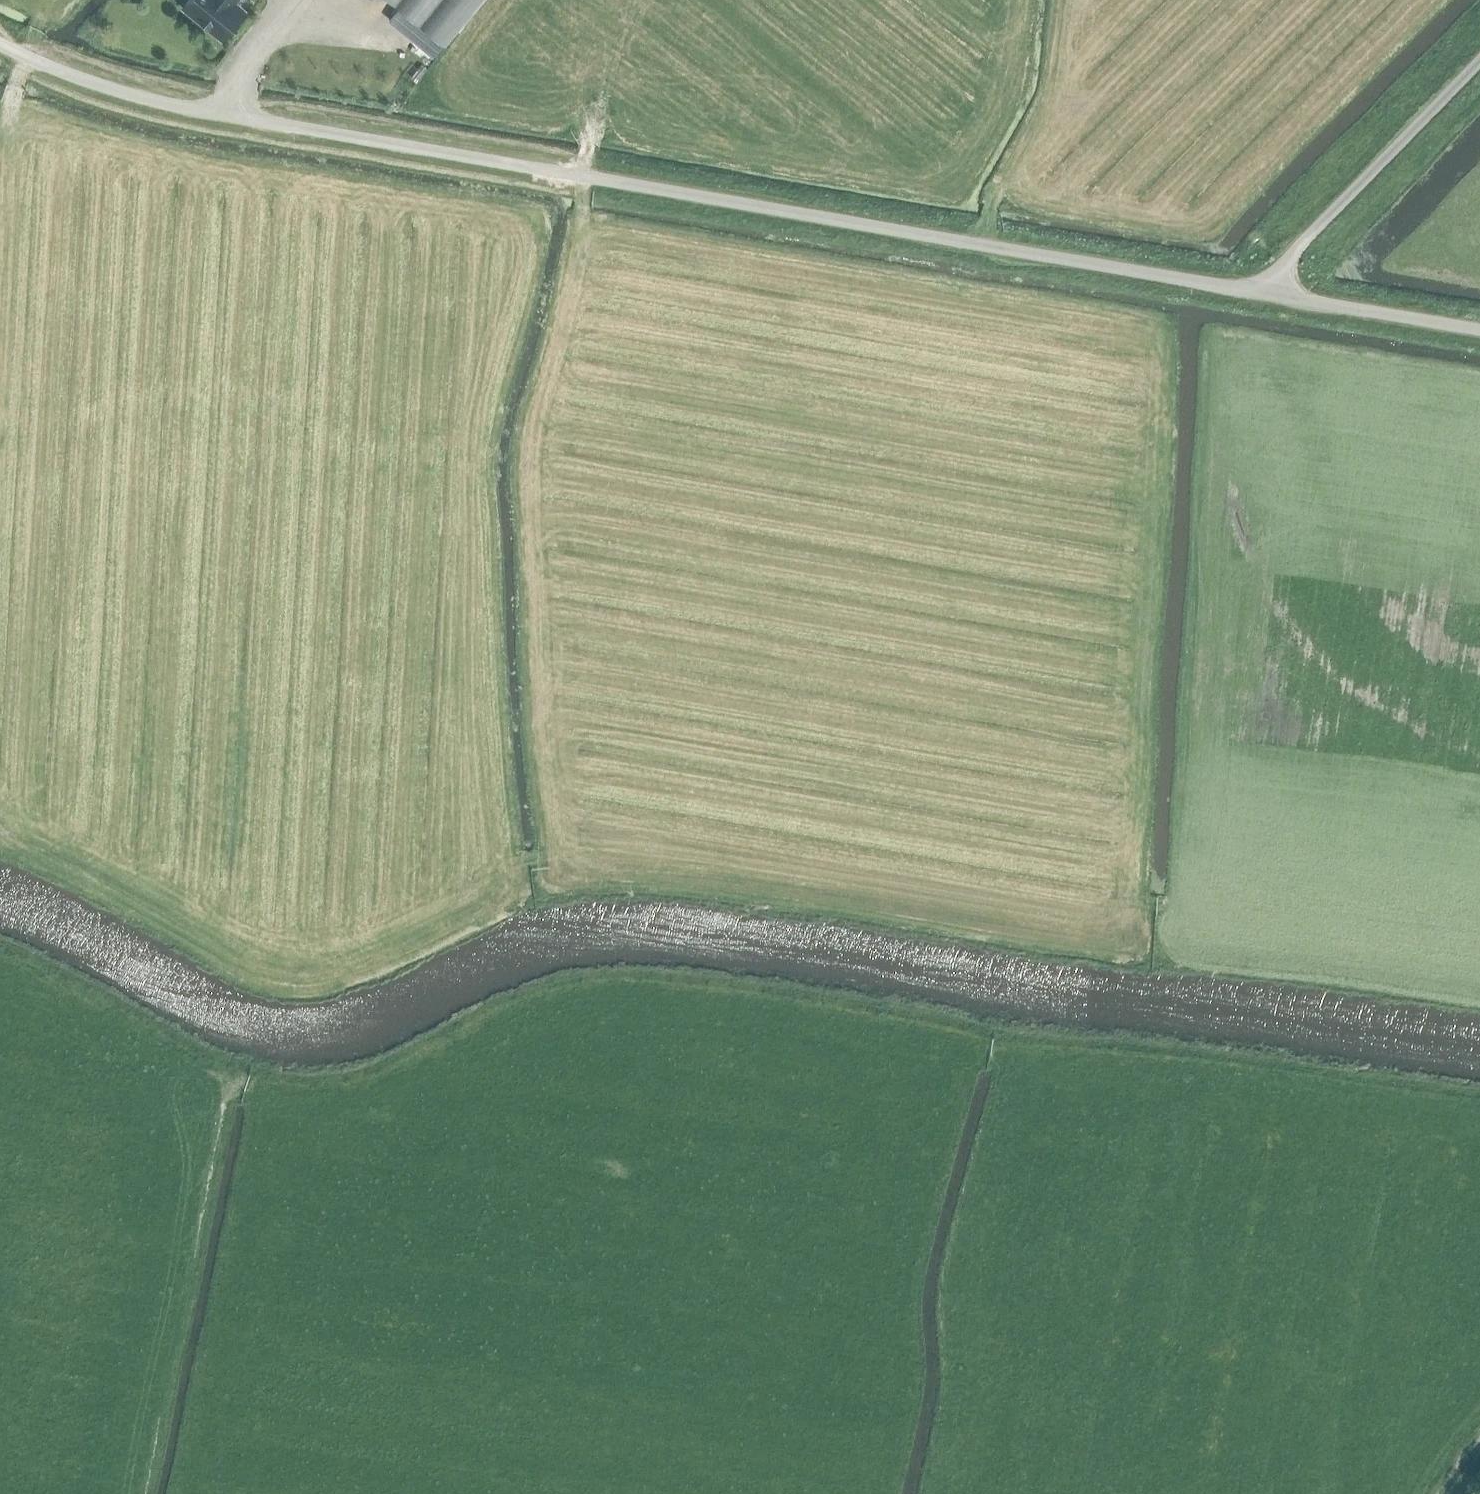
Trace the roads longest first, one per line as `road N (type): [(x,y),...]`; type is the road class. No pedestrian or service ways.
road 1 (unclassified): [(1479,329),(221,112),(102,87),(0,45)]

